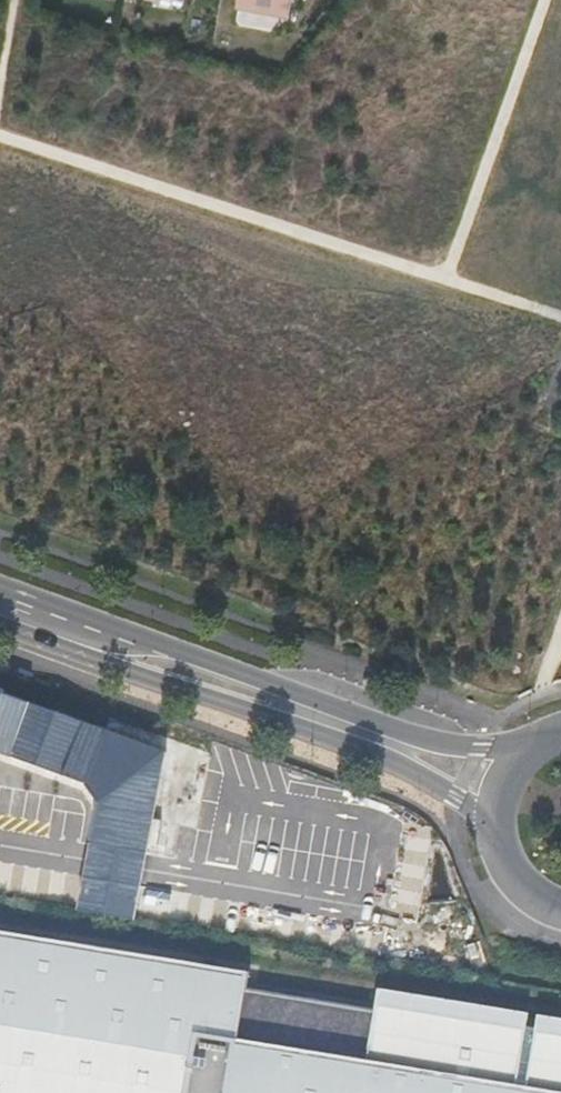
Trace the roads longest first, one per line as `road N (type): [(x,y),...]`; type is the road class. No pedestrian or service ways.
road 1 (tertiary): [(527,758),(135,654)]
road 2 (tertiary): [(135,654),(396,764),(501,821)]
road 3 (tertiary): [(135,654),(0,603)]

